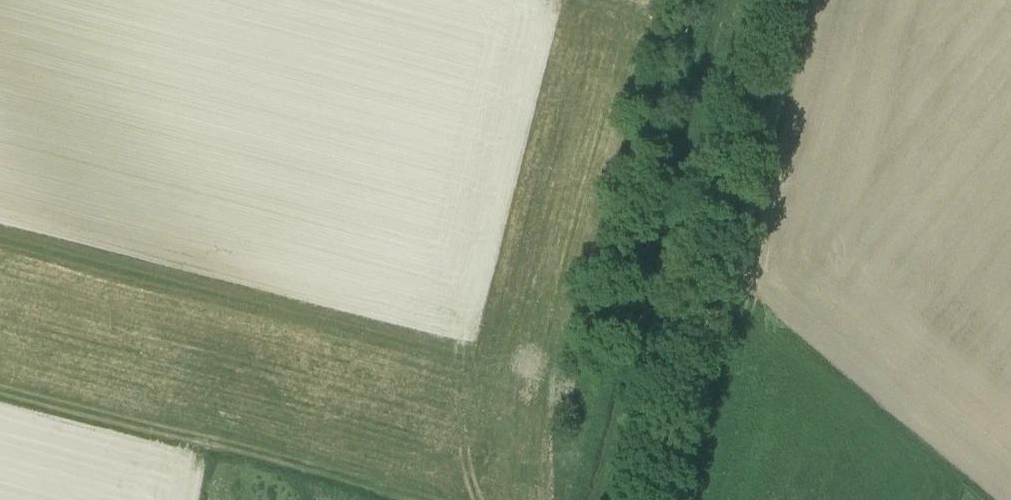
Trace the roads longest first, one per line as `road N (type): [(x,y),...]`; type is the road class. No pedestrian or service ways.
road 1 (unclassified): [(670,499),(801,0)]
road 2 (track): [(410,499),(0,392)]

